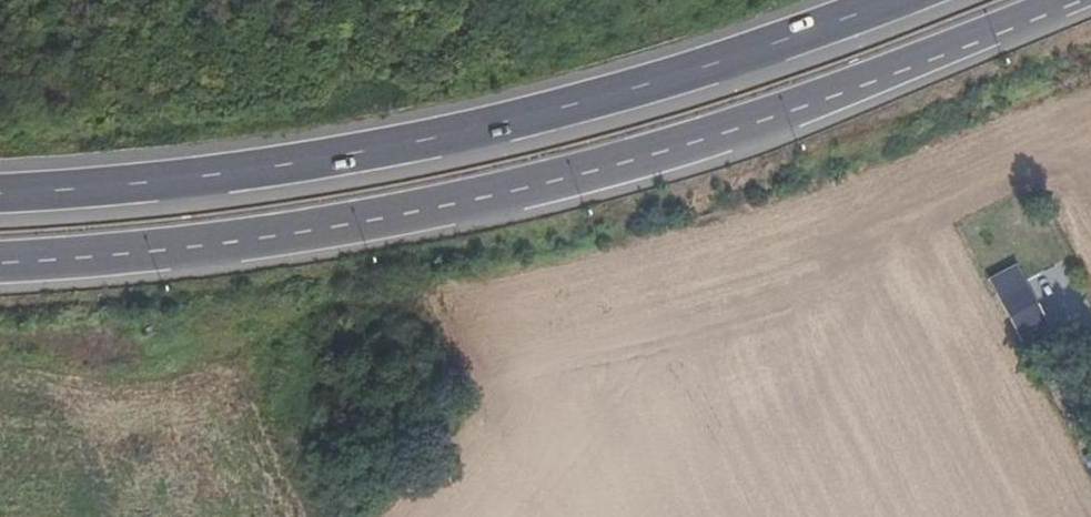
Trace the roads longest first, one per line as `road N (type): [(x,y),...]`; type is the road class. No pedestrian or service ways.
road 1 (trunk): [(0,259),(153,251),(307,229),(569,177),(715,136),(1057,0)]
road 2 (trunk): [(0,194),(139,184),(414,141),(554,111),(893,0)]

